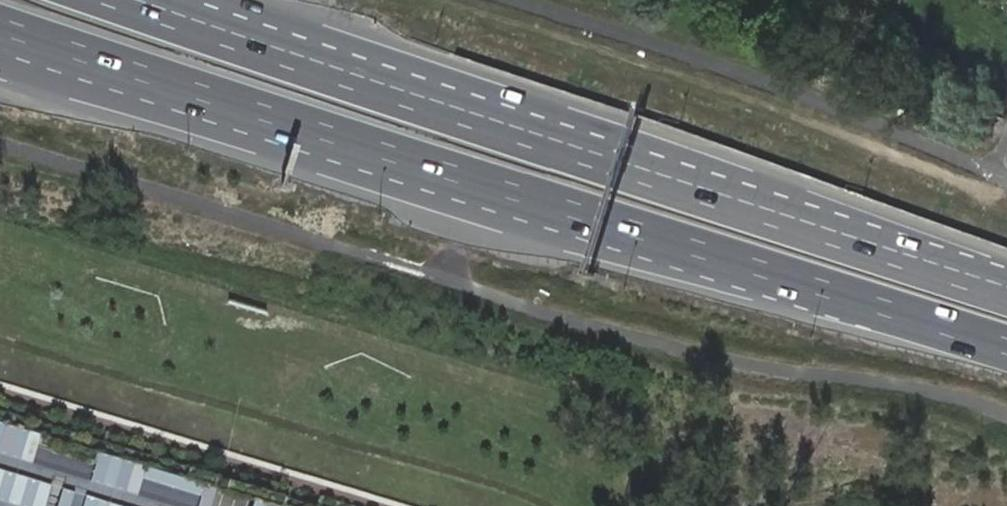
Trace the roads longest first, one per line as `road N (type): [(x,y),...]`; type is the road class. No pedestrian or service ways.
road 1 (motorway): [(0,25),(599,219)]
road 2 (motorway): [(0,62),(361,173),(599,219)]
road 3 (motorway): [(601,163),(113,0)]
road 4 (motorway): [(601,163),(195,0)]
road 5 (motorway): [(599,219),(1006,347)]
road 6 (motorway): [(1006,294),(601,163)]

